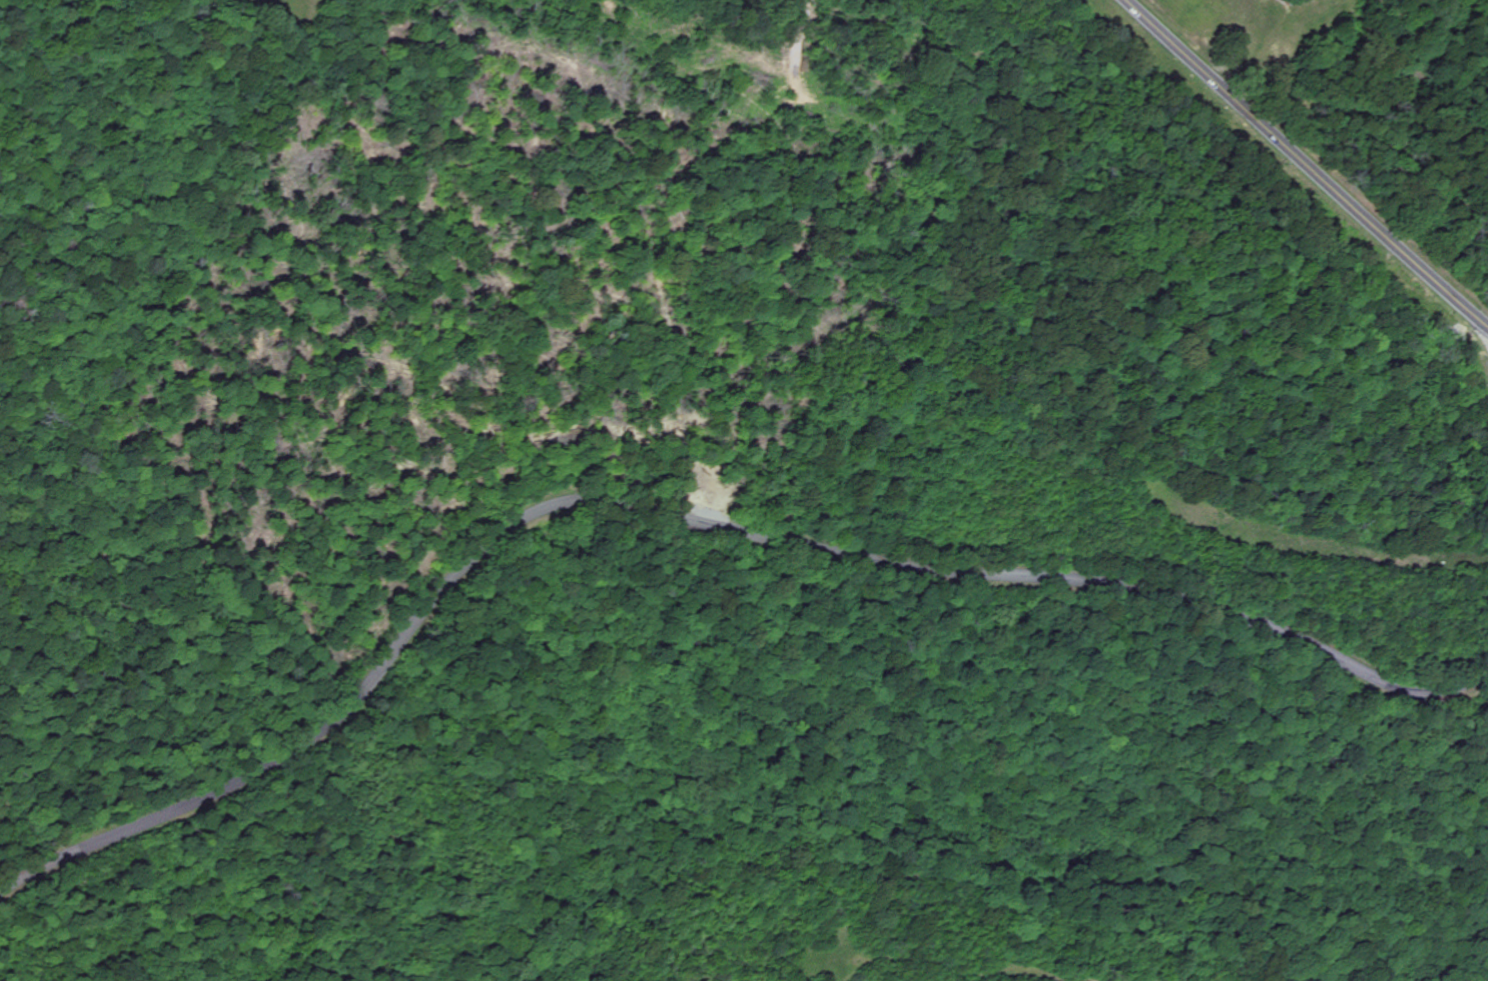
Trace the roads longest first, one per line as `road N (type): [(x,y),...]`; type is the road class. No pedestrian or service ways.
road 1 (residential): [(1487,675),(1455,689),(1423,690),(1260,622),(1160,593),(909,566),(580,501),(542,510),(485,544),(364,690),(311,736),(204,798),(0,894)]
road 2 (secondary): [(1487,326),(1124,0)]

